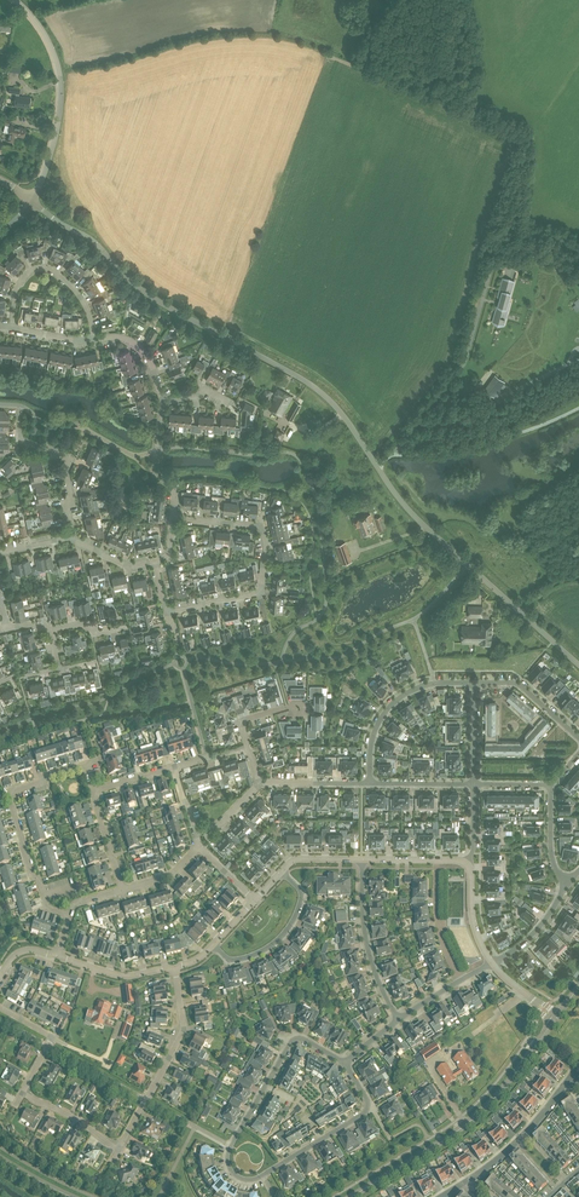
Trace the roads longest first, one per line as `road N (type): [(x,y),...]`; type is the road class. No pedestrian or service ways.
road 1 (unclassified): [(377,466),(318,391),(148,300),(92,244),(33,202)]
road 2 (residential): [(344,1063),(366,1099),(365,1113),(262,1176),(244,1179),(231,1170),(229,1151),(293,1041)]
road 3 (unclassified): [(578,664),(427,528),(377,466)]
road 4 (tertiary): [(352,1196),(468,1124),(555,1019)]
road 5 (residential): [(169,612),(260,592),(266,547),(262,526),(173,517)]
road 6 (track): [(395,454),(463,366),(493,270),(511,270)]
road 7 (residential): [(87,766),(8,795),(47,907),(69,914)]
road 8 (residential): [(33,202),(63,98),(49,45),(12,0)]
road 9 (residential): [(119,1149),(181,1042),(174,969)]
road 10 (residential): [(441,1196),(503,1154),(573,1080)]
road 11 (residential): [(370,784),(373,734),(397,700),(435,683),(474,683)]
road 12 (residential): [(94,340),(84,302),(44,268),(24,275),(10,327)]
road 13 (residential): [(398,1020),(371,967),(361,861)]
road 14 (residential): [(213,946),(233,962),(262,953),(288,932),(302,894),(283,872)]
road 15 (residential): [(20,1100),(53,1039),(0,1008)]
road 16 (residential): [(462,980),(439,929),(438,860)]
road 17 (residential): [(474,683),(521,685),(578,738)]
road 18 (residential): [(163,403),(154,469),(174,493),(173,517)]

